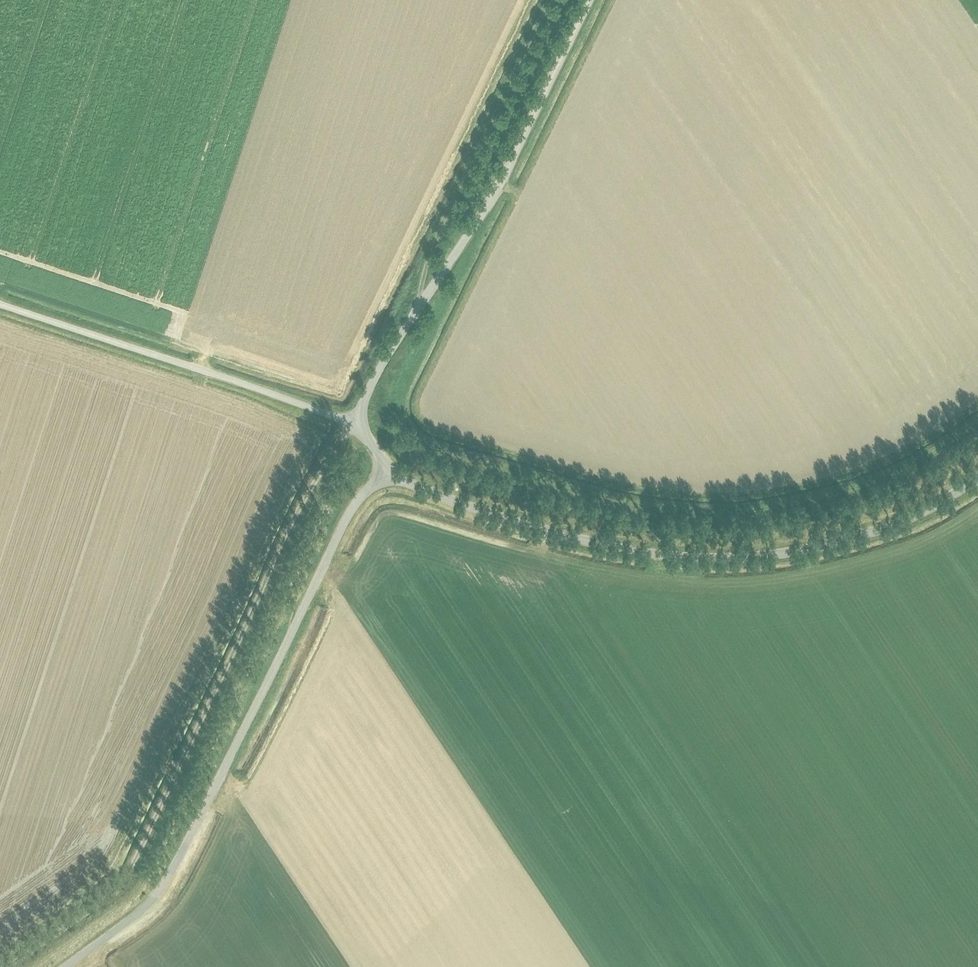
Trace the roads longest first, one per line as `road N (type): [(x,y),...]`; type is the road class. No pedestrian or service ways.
road 1 (unclassified): [(384,469),(546,534),(676,560),(778,556),(852,540),(977,482)]
road 2 (unclassified): [(384,469),(348,516),(171,874),(155,898),(62,966)]
road 3 (unclassified): [(348,421),(519,153),(592,0)]
road 4 (unclassified): [(348,421),(0,304)]
road 5 (track): [(543,0),(438,218),(413,312)]

